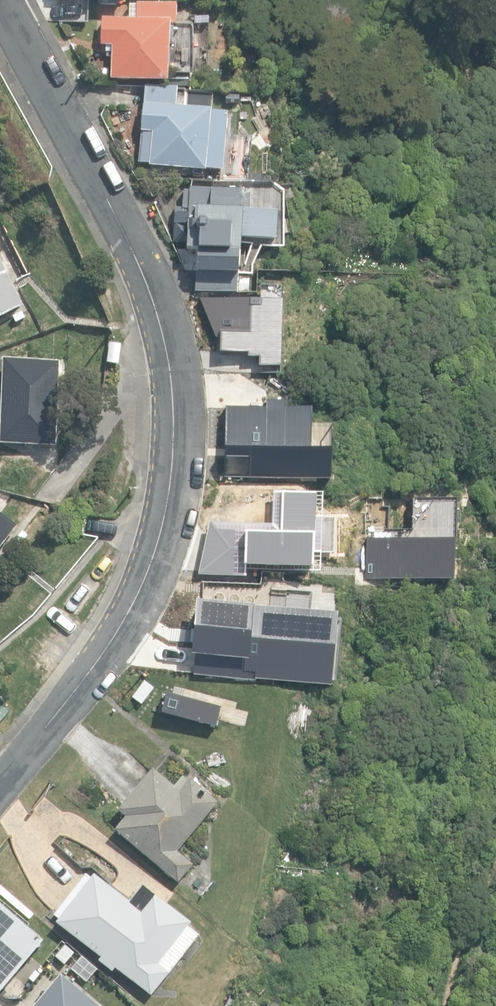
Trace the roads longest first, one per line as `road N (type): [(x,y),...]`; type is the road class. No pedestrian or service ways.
road 1 (tertiary): [(0,22),(157,291),(181,348),(185,414),(159,557),(141,603),(117,646),(0,785)]

